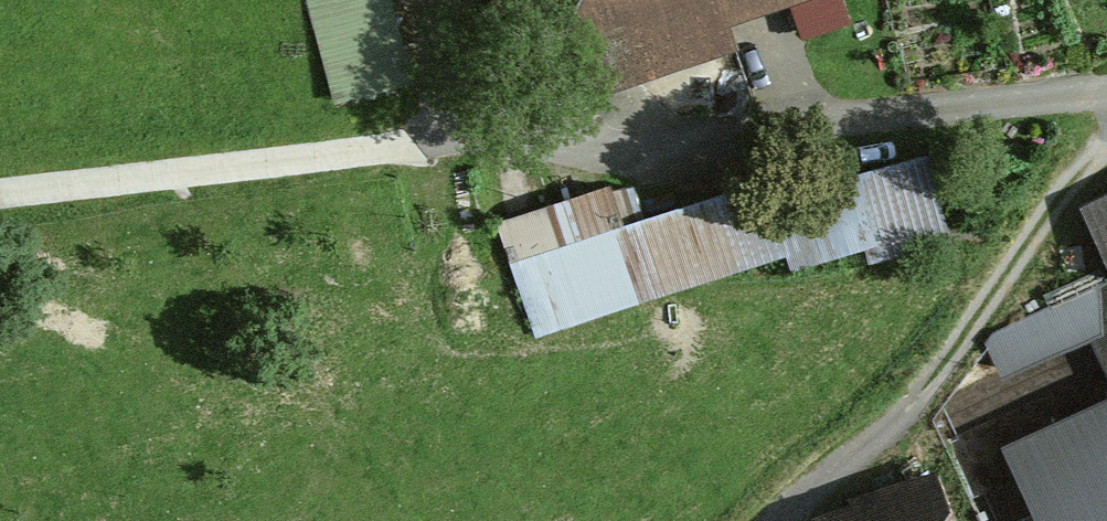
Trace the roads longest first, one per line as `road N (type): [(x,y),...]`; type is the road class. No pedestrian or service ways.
road 1 (unclassified): [(1106,98),(533,156)]
road 2 (track): [(0,206),(533,156)]
road 3 (track): [(775,520),(935,379),(1106,153)]
road 4 (track): [(433,0),(487,160)]

